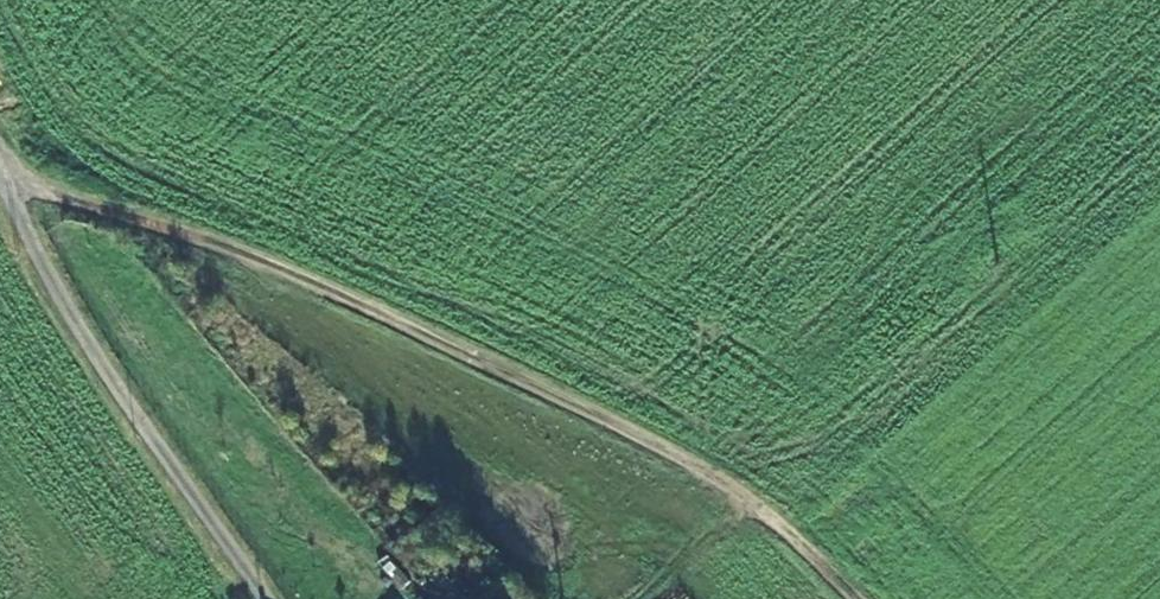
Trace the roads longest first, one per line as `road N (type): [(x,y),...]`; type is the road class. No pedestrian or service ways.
road 1 (track): [(851,598),(759,510),(670,441),(437,331),(0,161)]
road 2 (residential): [(0,179),(75,332),(269,598)]
road 3 (track): [(748,501),(636,598)]

